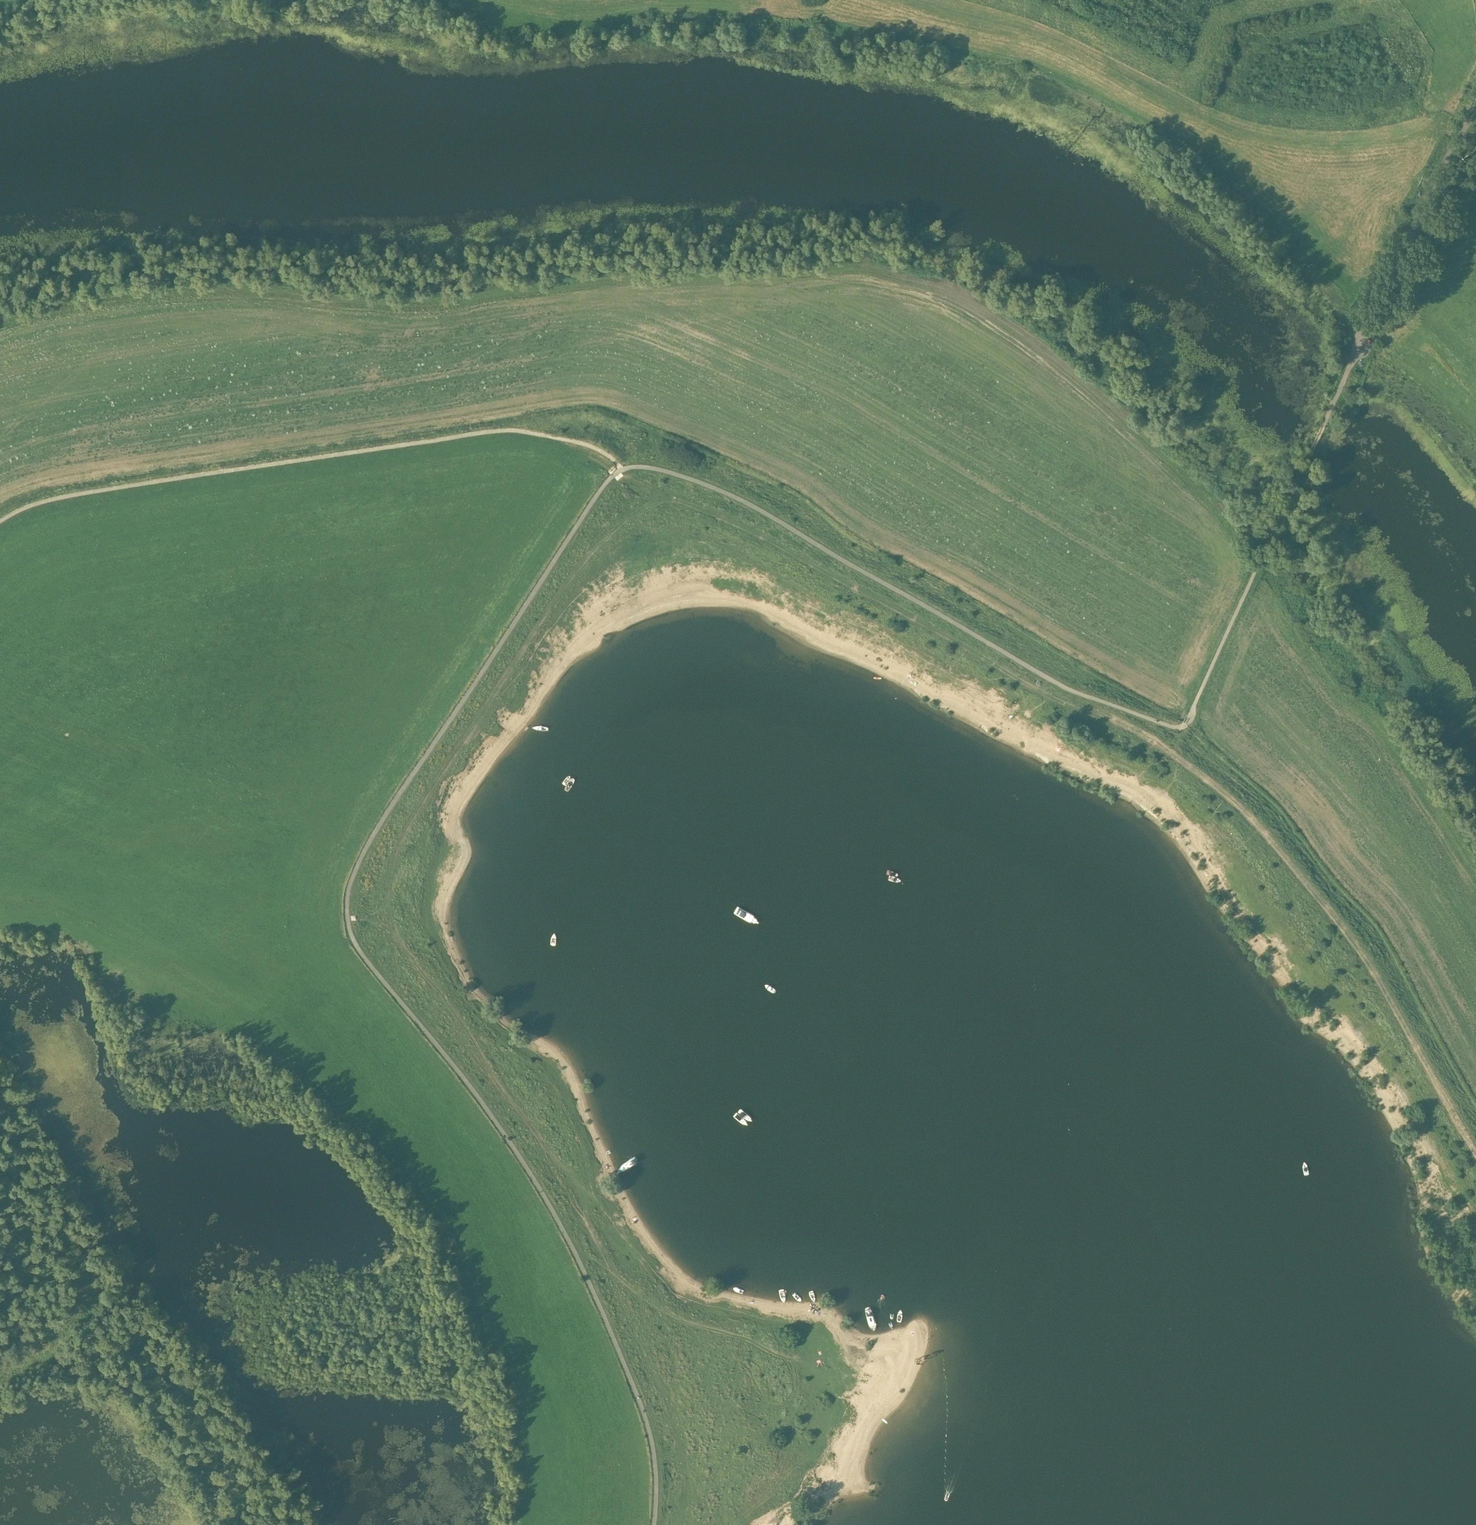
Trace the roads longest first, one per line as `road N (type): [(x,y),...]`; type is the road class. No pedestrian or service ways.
road 1 (track): [(1118,707),(1114,719),(1262,822),(1380,983),(1475,1146)]
road 2 (unclassified): [(1351,364),(1475,106)]

